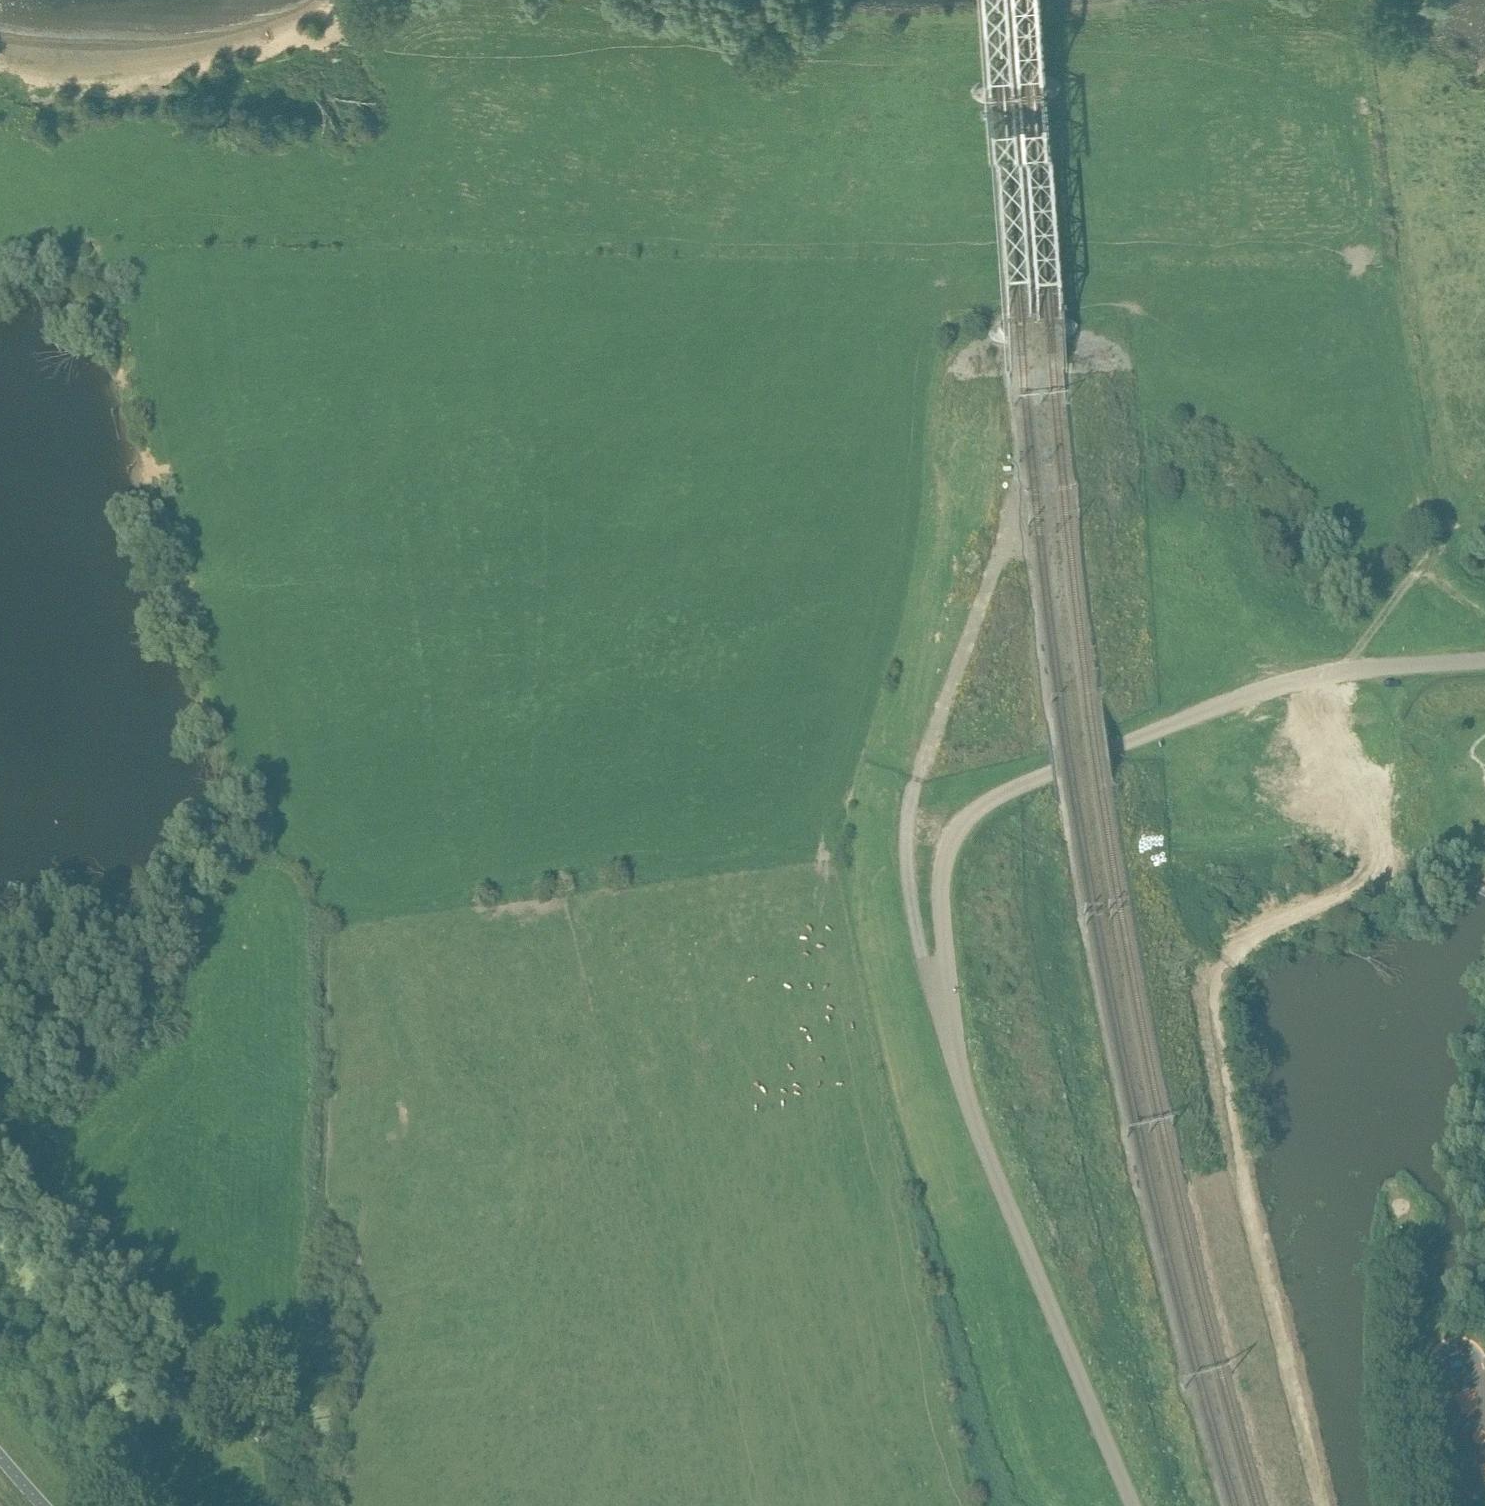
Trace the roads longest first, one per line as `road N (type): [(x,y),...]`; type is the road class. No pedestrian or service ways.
road 1 (unclassified): [(1137,1505),(1001,1181),(949,1031),(945,906),(956,838),(978,813),(1050,771),(1113,751)]
road 2 (unclassified): [(1484,661),(1343,671),(1113,751)]

